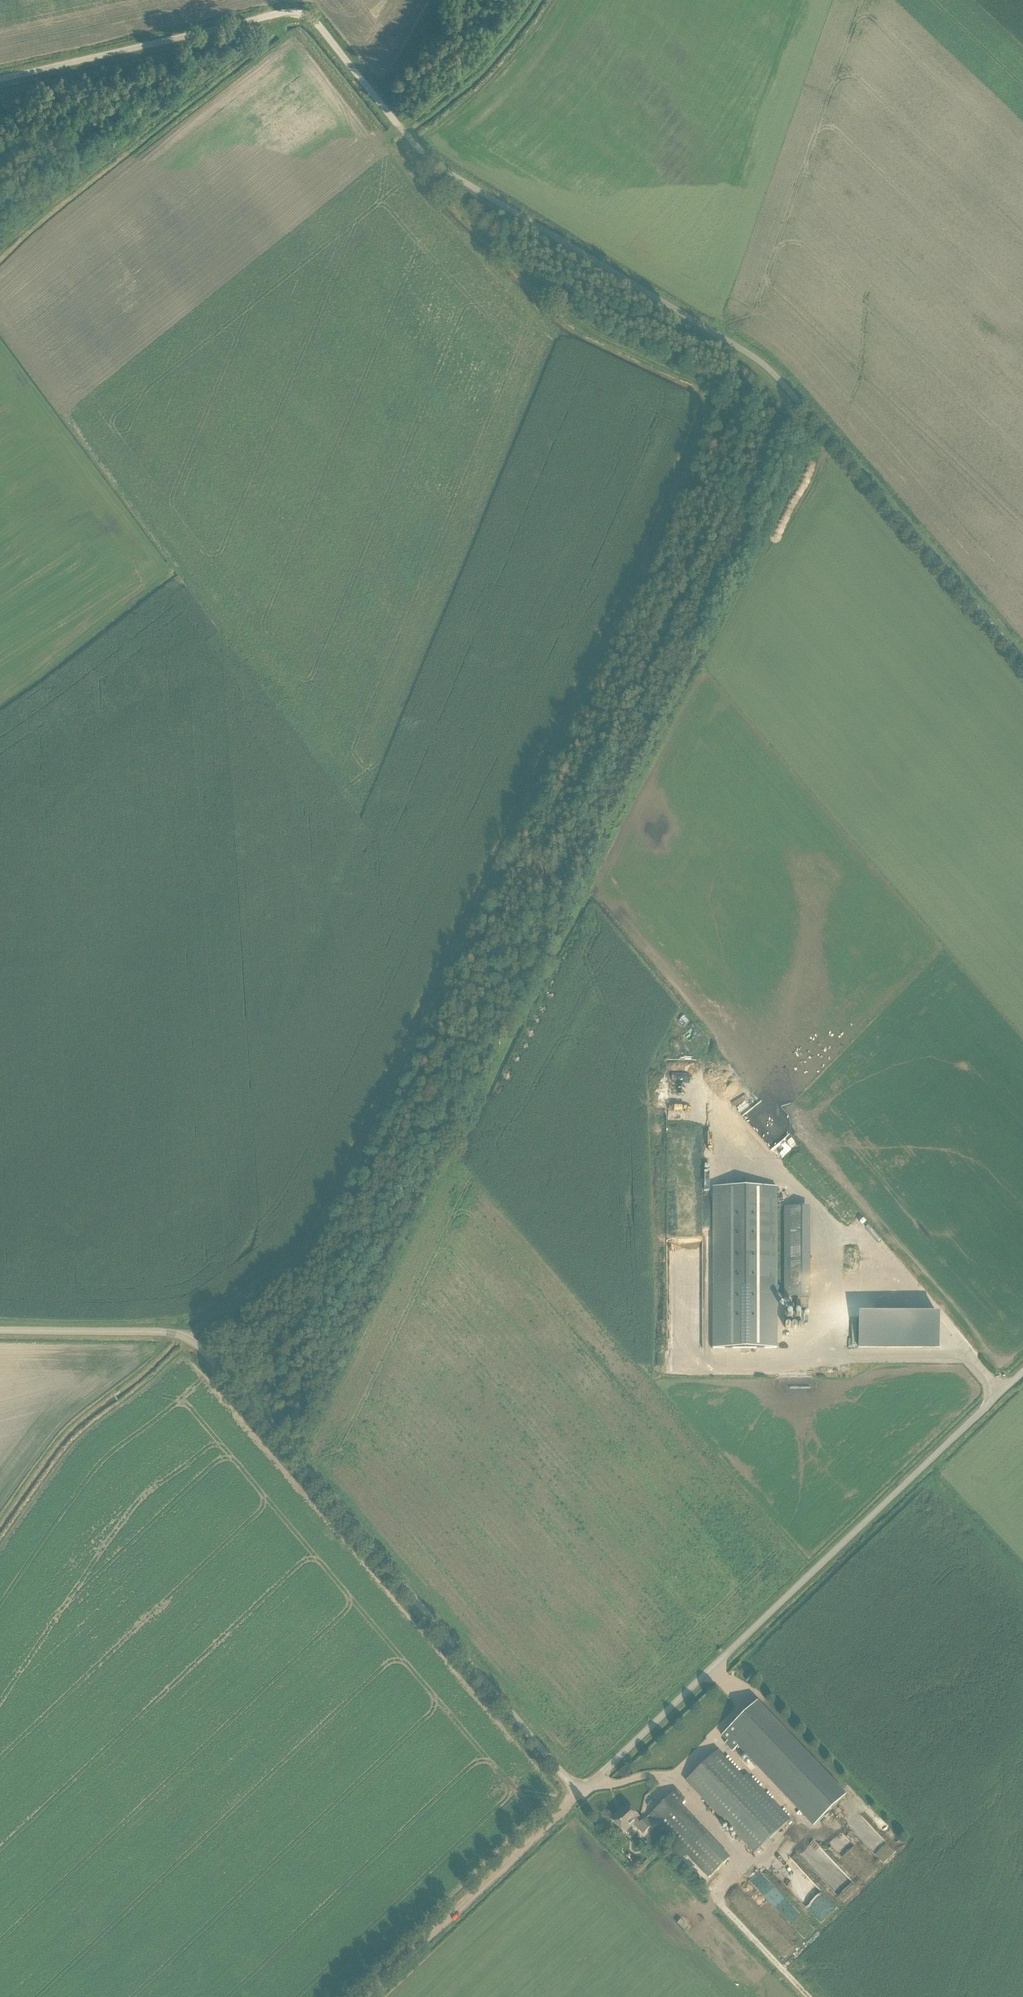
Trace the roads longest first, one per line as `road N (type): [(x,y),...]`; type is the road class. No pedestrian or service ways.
road 1 (track): [(189,1337),(282,1268),(323,1215),(640,571),(701,421),(701,390),(558,315),(460,210),(474,189)]
road 2 (unclassified): [(1022,663),(770,372),(434,163),(306,15),(280,13),(0,79)]
road 3 (unclassified): [(581,1794),(189,1337),(0,1331)]
road 4 (unclassified): [(581,1794),(1022,1371)]
road 5 (track): [(581,1794),(367,1996)]
road 6 (track): [(808,1996),(712,1898),(743,1861),(675,1777)]

